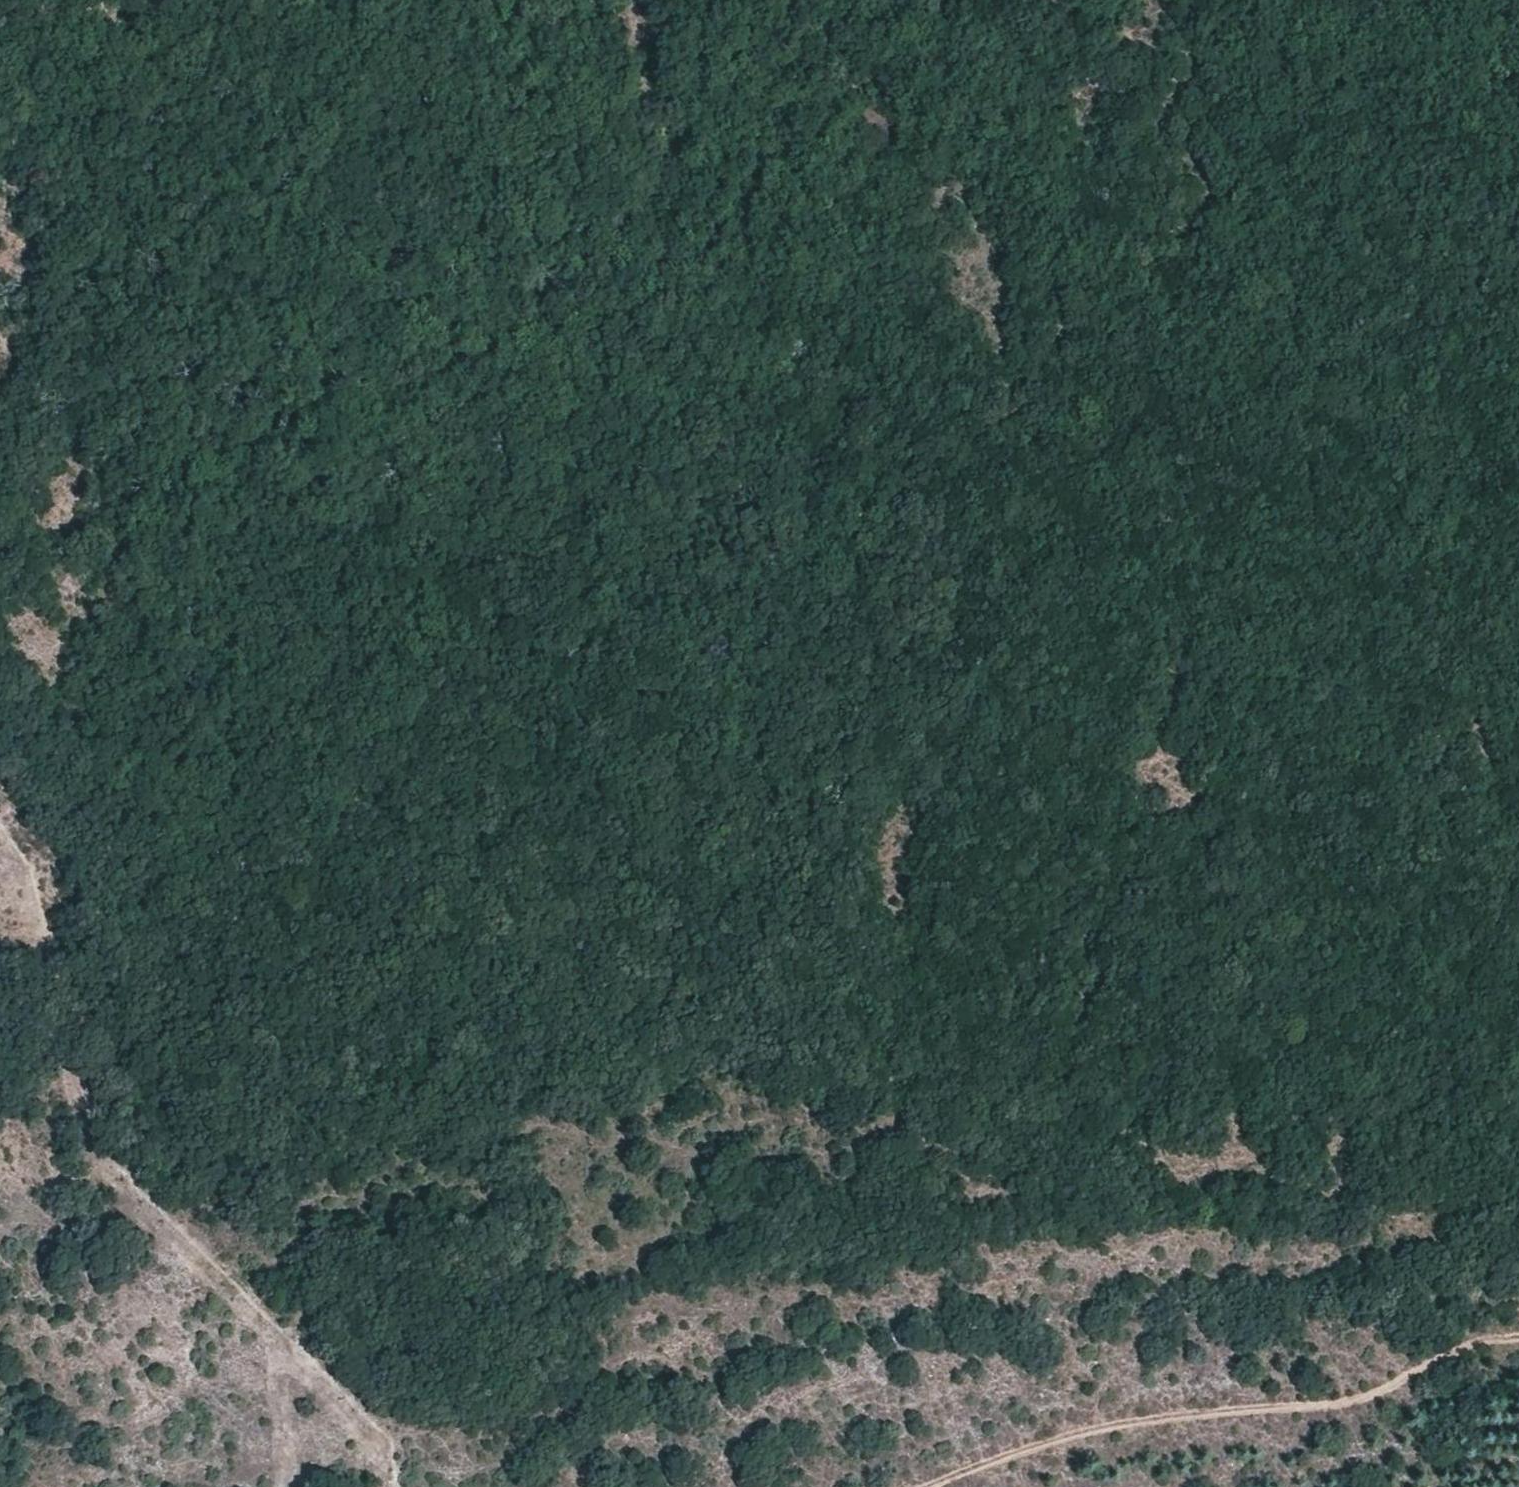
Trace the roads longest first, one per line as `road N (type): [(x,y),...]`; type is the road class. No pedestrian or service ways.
road 1 (track): [(925,1486),(1027,1446),(1143,1421),(1361,1396),(1518,1337)]
road 2 (track): [(172,0),(0,22)]

